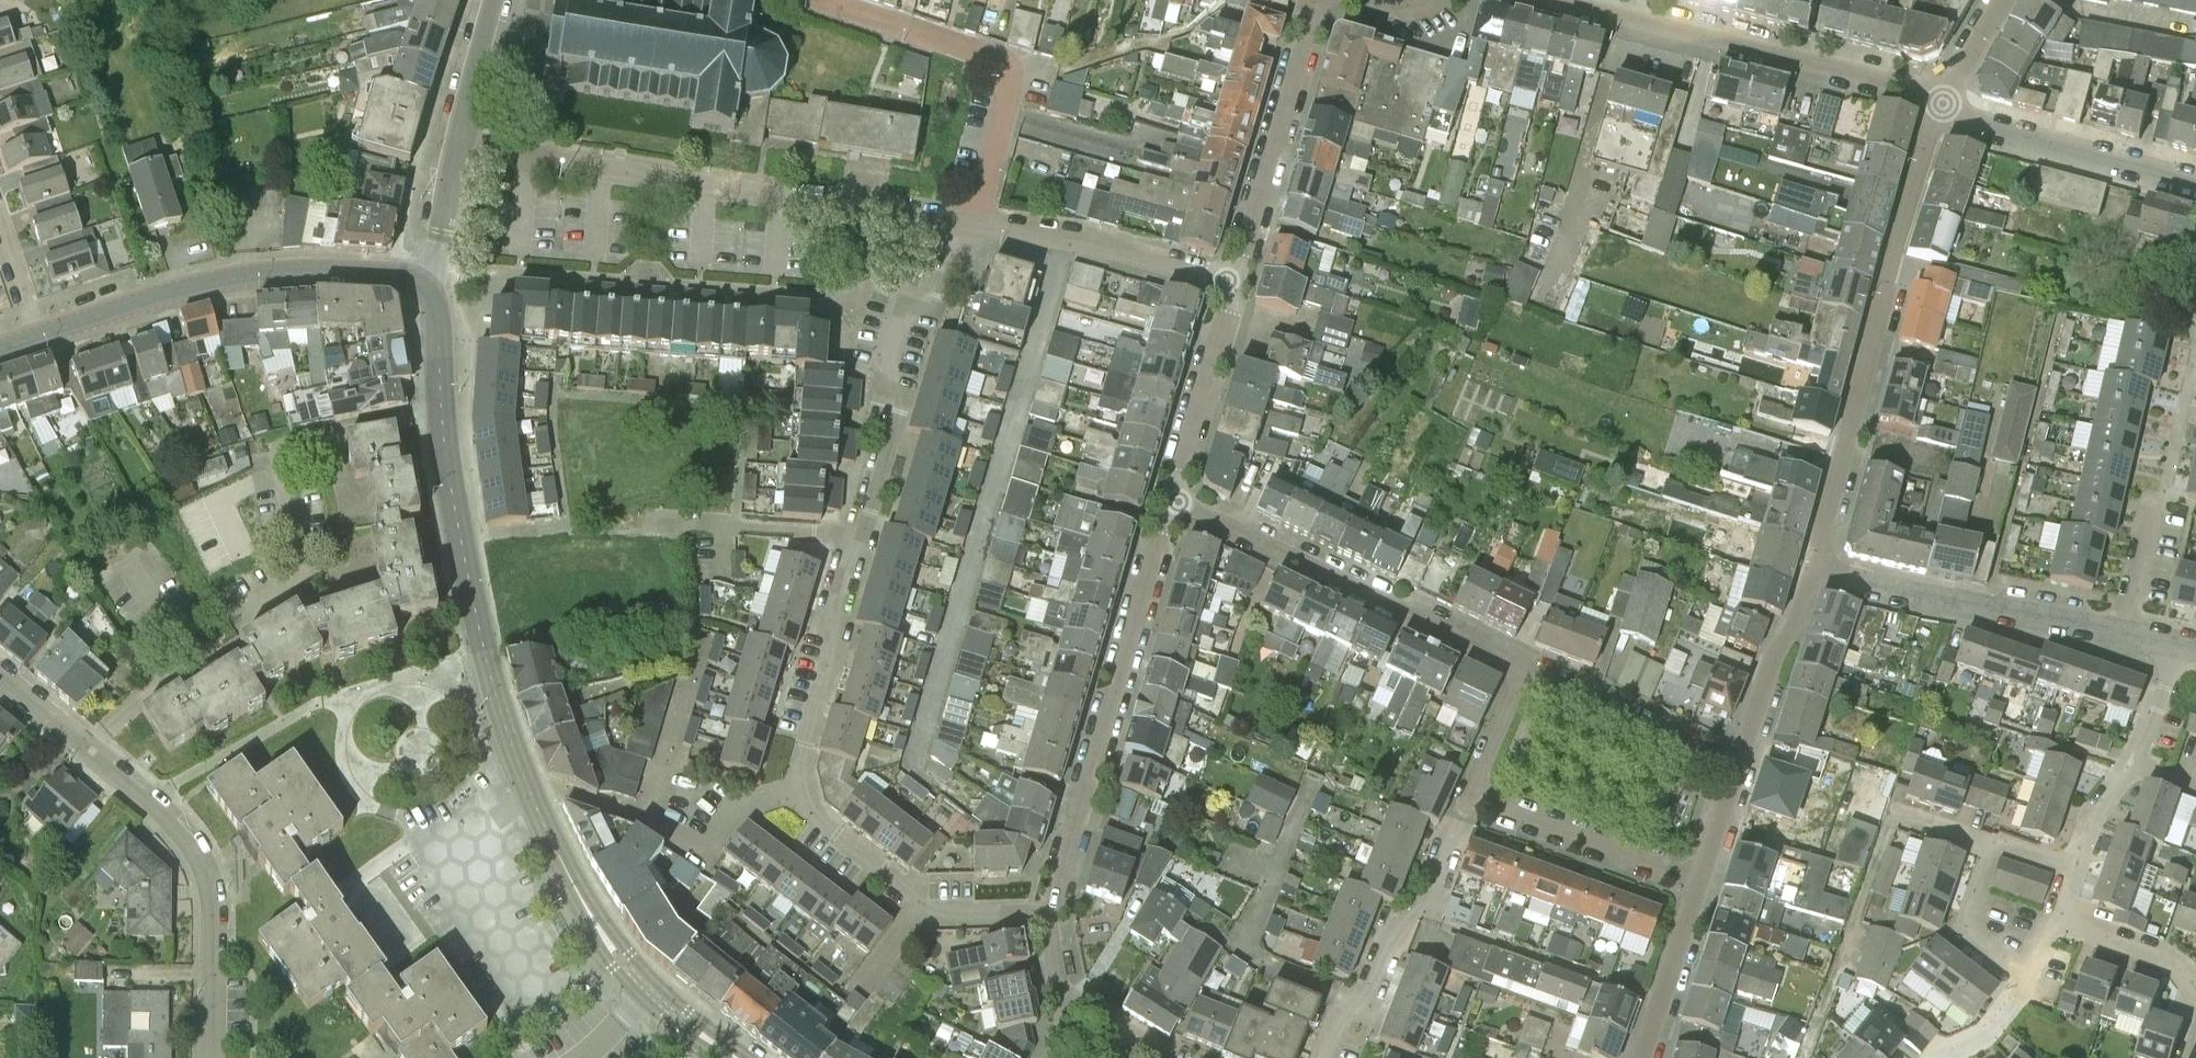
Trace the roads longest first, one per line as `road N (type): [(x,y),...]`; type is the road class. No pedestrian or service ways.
road 1 (residential): [(1050,915),(924,915),(820,826),(801,787),(804,743),(899,409),(883,371),(897,325),(942,300),(961,224)]
road 2 (tertiary): [(649,990),(583,901),(536,808),(497,698),(458,521),(439,397),(438,315),(427,288)]
road 3 (residential): [(961,224),(458,145)]
road 4 (residential): [(1813,568),(1892,259),(1943,101)]
road 5 (residential): [(214,1057),(213,897),(190,837),(0,676)]
road 6 (residential): [(1050,915),(1171,498)]
road 7 (tertiary): [(37,340),(244,276),(379,274),(427,288)]
road 8 (residential): [(1523,665),(1171,498)]
road 9 (residential): [(1943,101),(1569,0)]
road 10 (residential): [(2122,633),(1813,568)]
road 11 (residential): [(1324,1057),(1337,1025),(1369,991),(1393,933),(1433,898),(1471,794)]
road 12 (residential): [(1233,282),(1321,0)]
road 13 (residential): [(1233,282),(1065,234),(961,224)]
road 14 (residential): [(2195,183),(1978,123),(1943,101)]
road 15 (residential): [(2074,868),(2094,813),(2143,748),(2180,642)]
road 16 (residential): [(1700,882),(1471,794)]
road 17 (residential): [(1738,768),(1523,665)]
road 18 (residential): [(1171,498),(1233,282)]
road 19 (residential): [(1738,768),(1813,568)]
road 20 (residential): [(1643,1057),(1700,882)]
road 21 (residential): [(2029,976),(1964,921),(1991,843)]
road 22 (residential): [(2195,984),(2174,958),(2059,916)]
road 23 (tertiary): [(458,145),(496,0)]
road 24 (tertiary): [(427,288),(458,145)]
road 25 (residential): [(2122,633),(2154,494)]
road 26 (residential): [(1471,794),(1523,665)]
road 27 (residential): [(1938,1057),(1989,1031),(2029,976)]
road 28 (residential): [(37,340),(0,226)]

